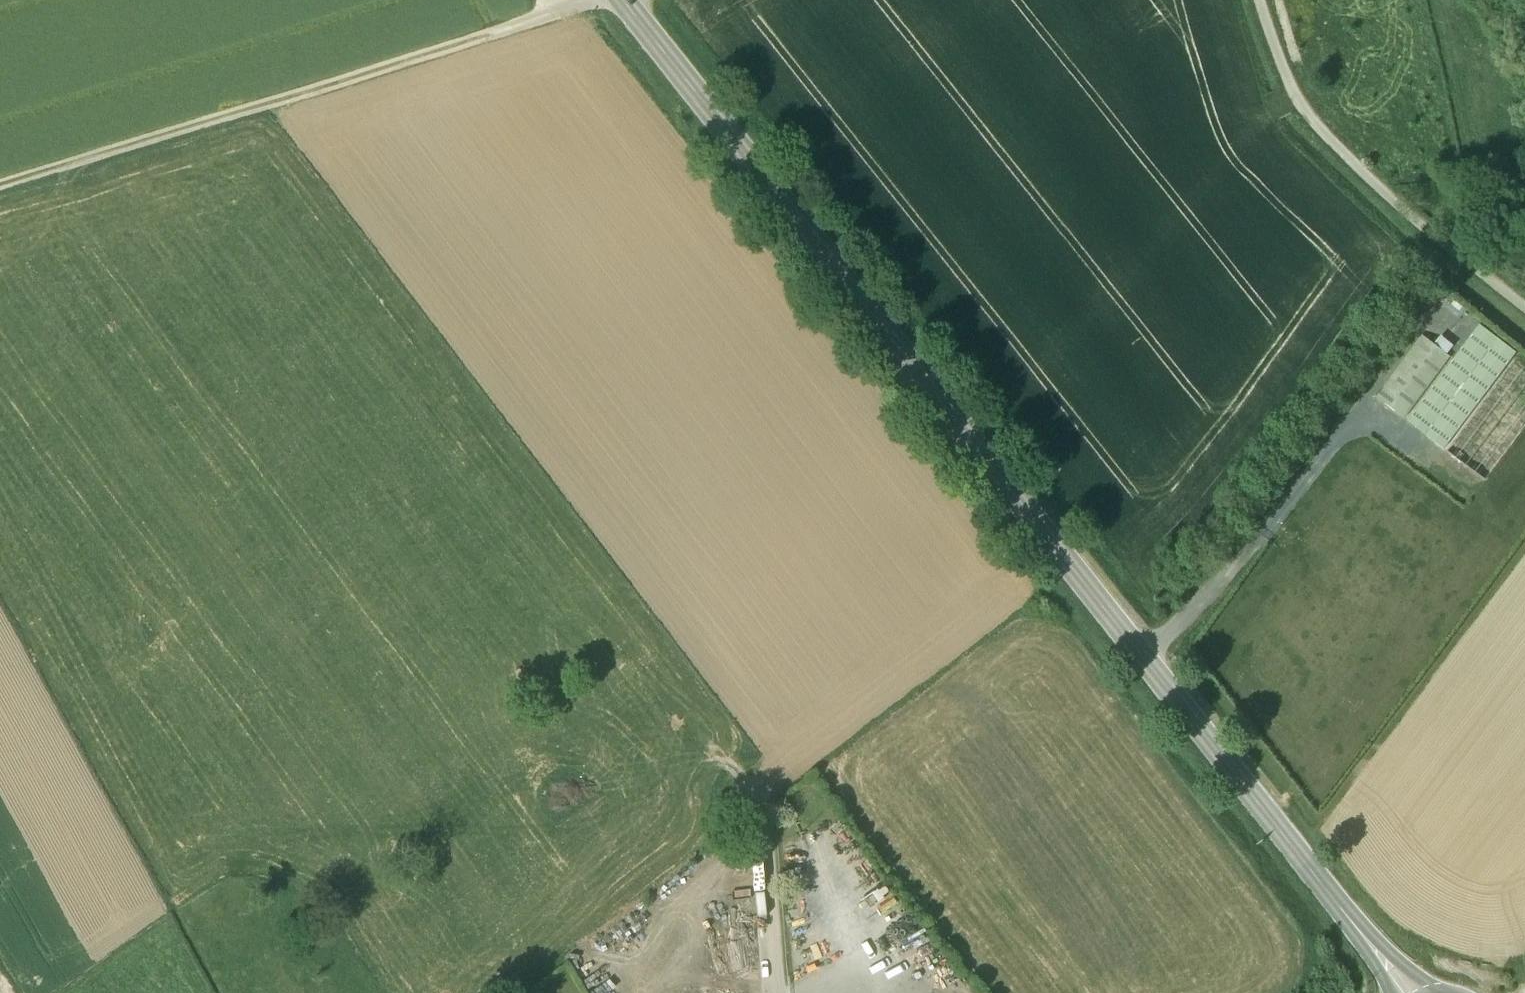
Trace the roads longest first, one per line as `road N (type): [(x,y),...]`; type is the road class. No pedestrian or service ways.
road 1 (secondary): [(1408,992),(618,0)]
road 2 (track): [(598,0),(0,182)]
road 3 (track): [(1257,0),(1301,108),(1332,145),(1524,305)]

